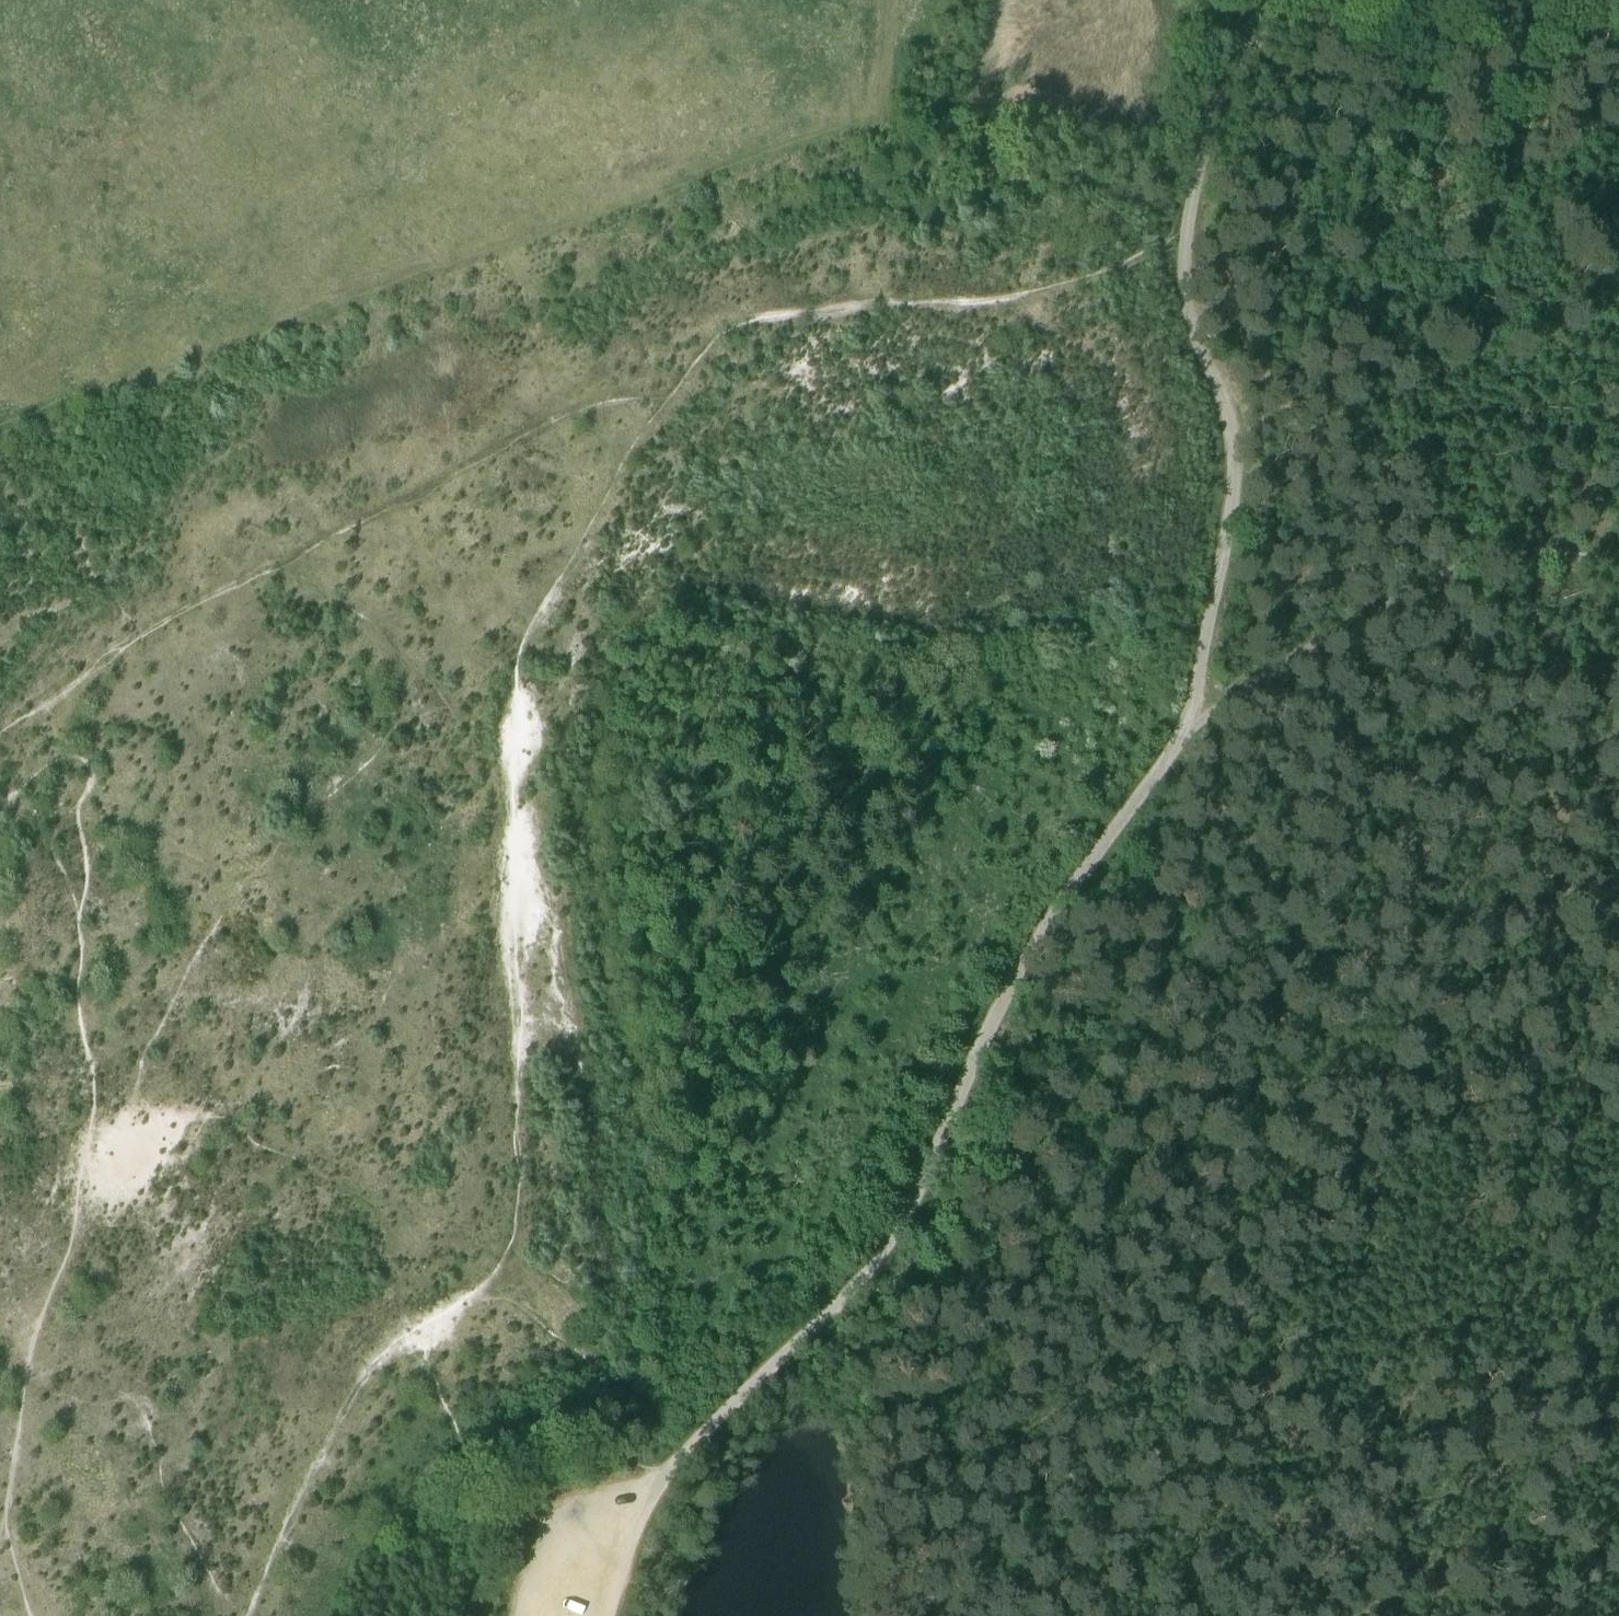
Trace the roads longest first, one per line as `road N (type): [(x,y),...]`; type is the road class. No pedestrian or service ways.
road 1 (unclassified): [(1314,0),(1245,54),(1193,205),(1185,266),(1200,343),(1231,437),(1232,498),(1190,724),(1010,981),(976,1040),(916,1199),(863,1274),(658,1485),(610,1615)]
road 2 (track): [(1618,569),(1564,554),(1473,563),(1332,632),(1190,724)]

